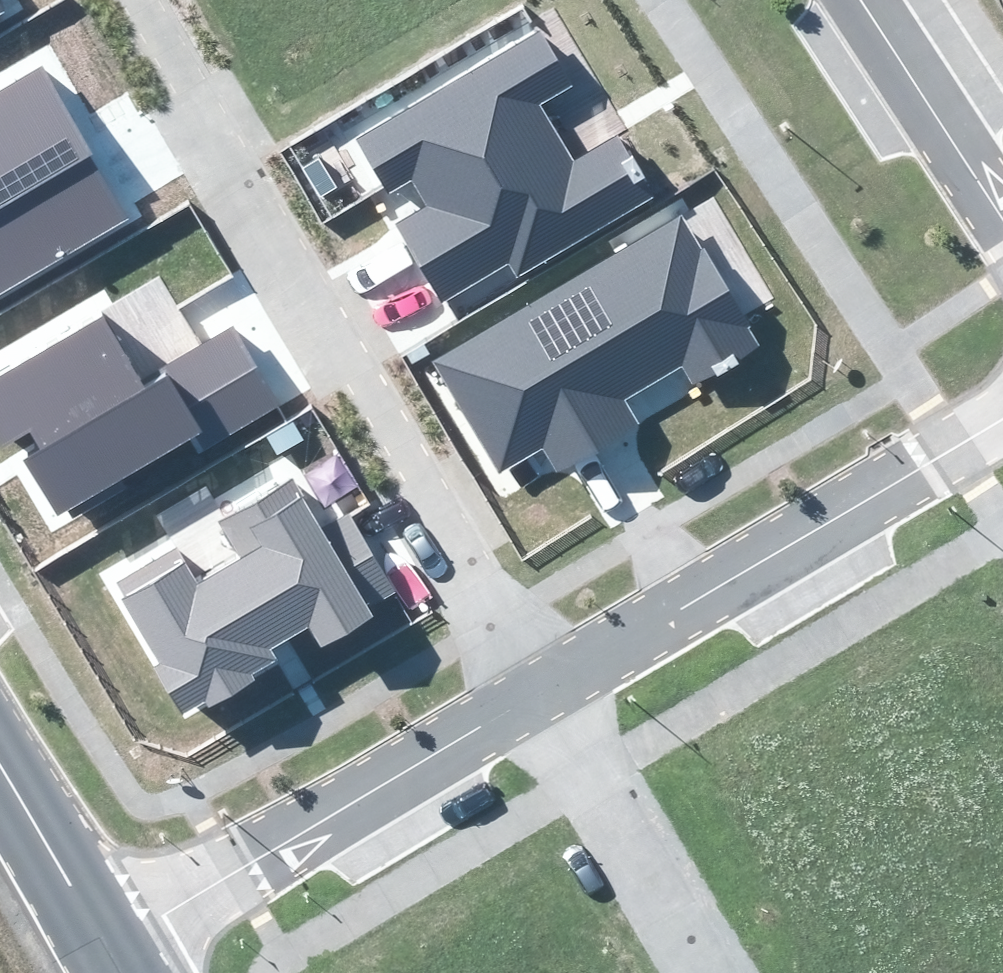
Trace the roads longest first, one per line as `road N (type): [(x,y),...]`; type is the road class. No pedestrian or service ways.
road 1 (residential): [(543,690),(135,0)]
road 2 (residential): [(543,690),(1002,428)]
road 3 (residential): [(103,955),(543,690)]
road 4 (residential): [(711,972),(543,690)]
road 5 (residential): [(860,0),(1002,220)]
road 6 (tertiary): [(103,955),(0,794)]

